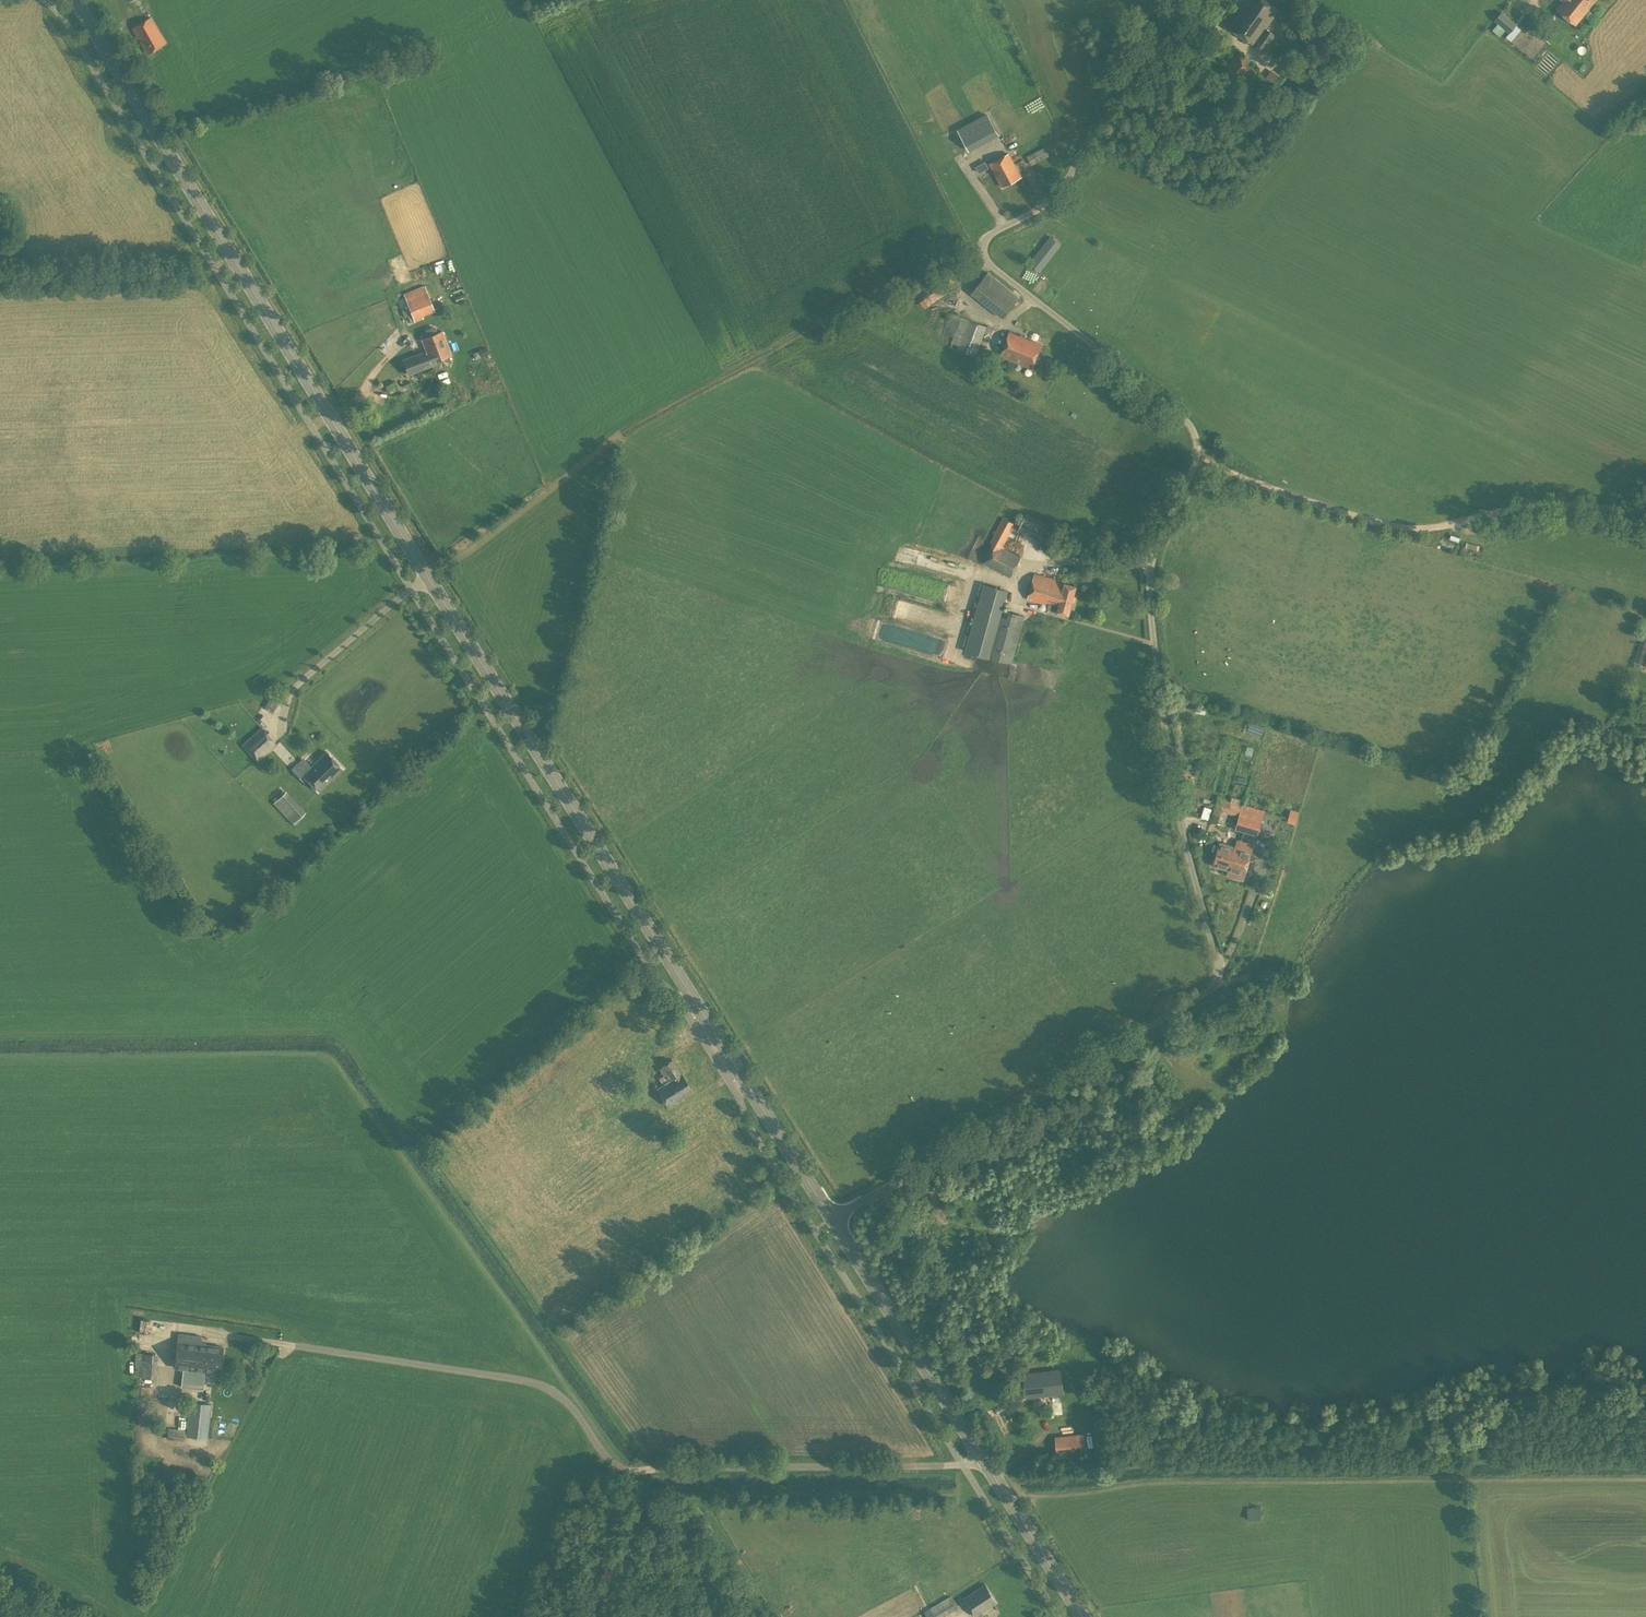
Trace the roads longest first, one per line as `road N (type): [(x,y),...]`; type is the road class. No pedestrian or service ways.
road 1 (unclassified): [(832,1219),(1165,1016),(1220,971),(1178,787),(1154,586),(1158,535),(1190,474),(1196,437),(1173,408),(984,258),(979,243),(1046,203),(1067,179),(1154,0)]
road 2 (secondary): [(832,1219),(72,0)]
road 3 (track): [(427,576),(615,439),(882,287),(979,243)]
road 4 (secondary): [(1087,1616),(832,1219)]
road 5 (track): [(0,276),(215,268)]

